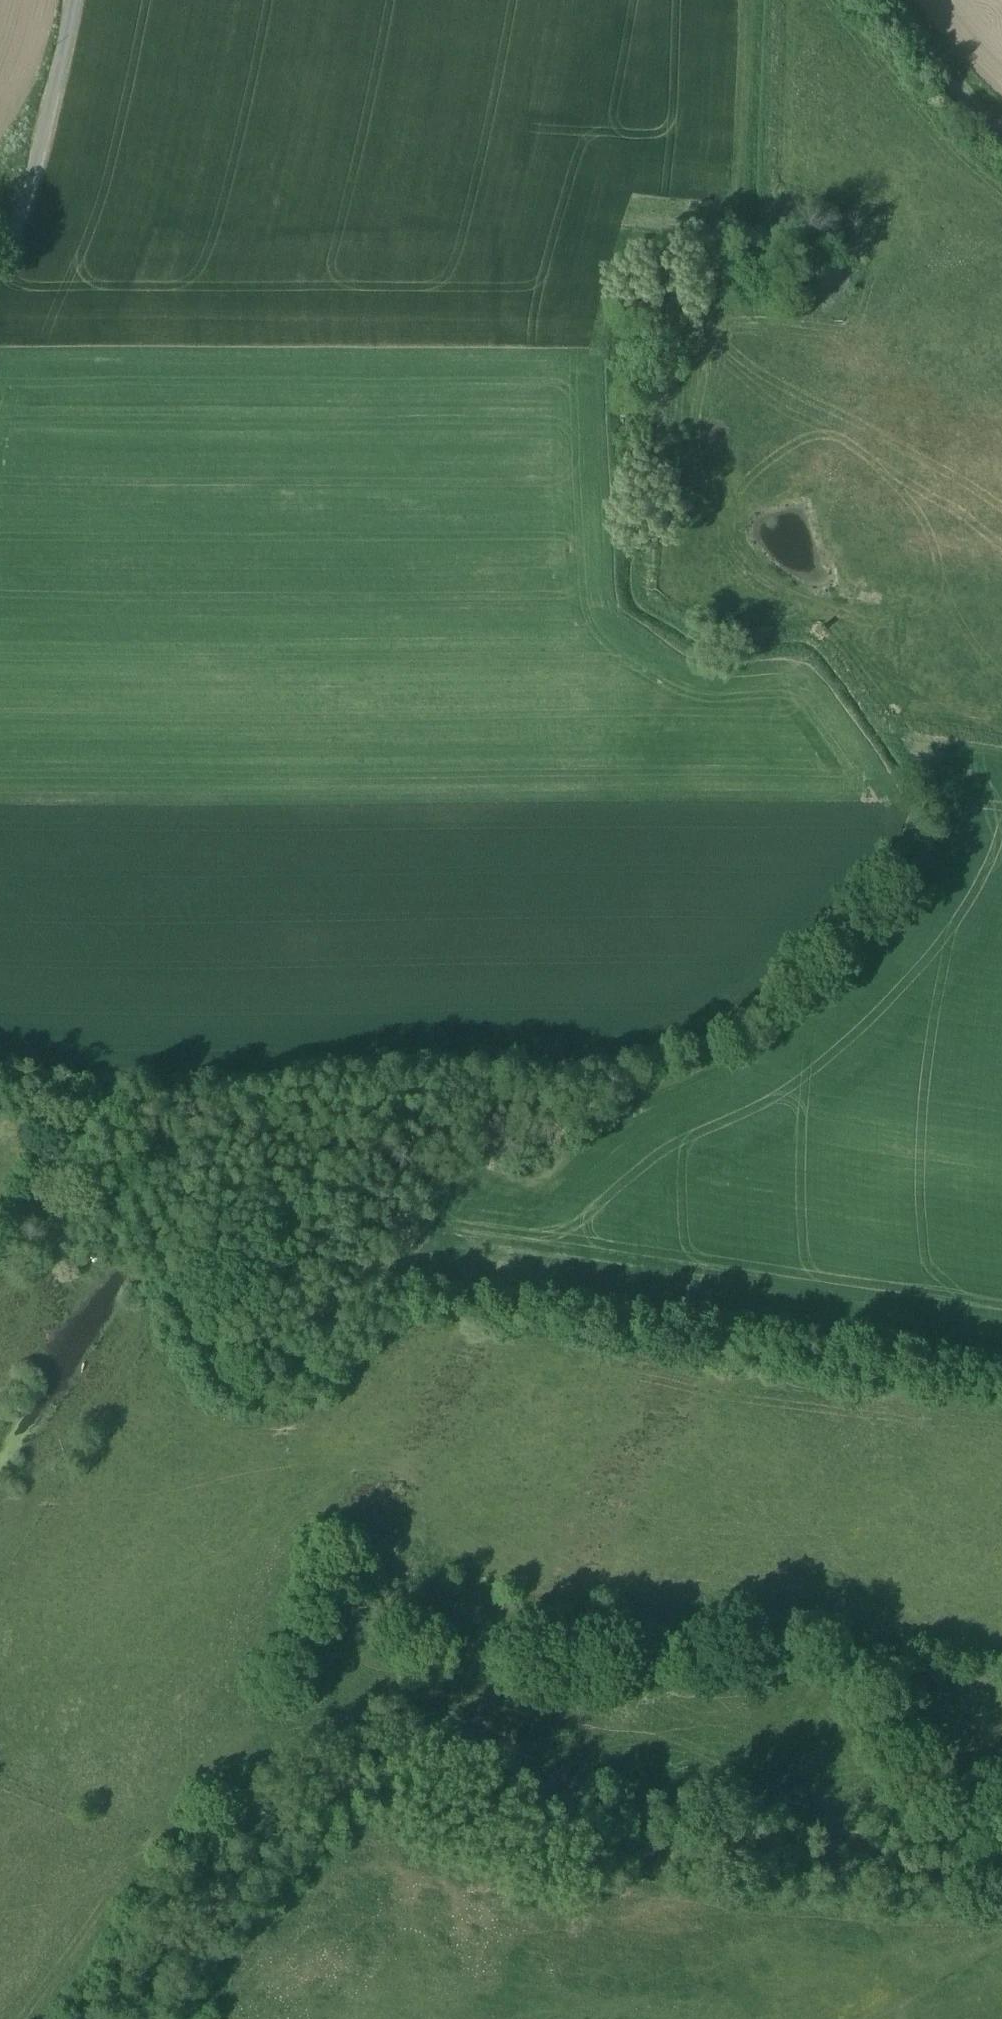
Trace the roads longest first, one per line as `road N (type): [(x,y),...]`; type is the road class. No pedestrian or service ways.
road 1 (residential): [(69,0),(30,181),(0,243)]
road 2 (residential): [(898,0),(1001,118)]

